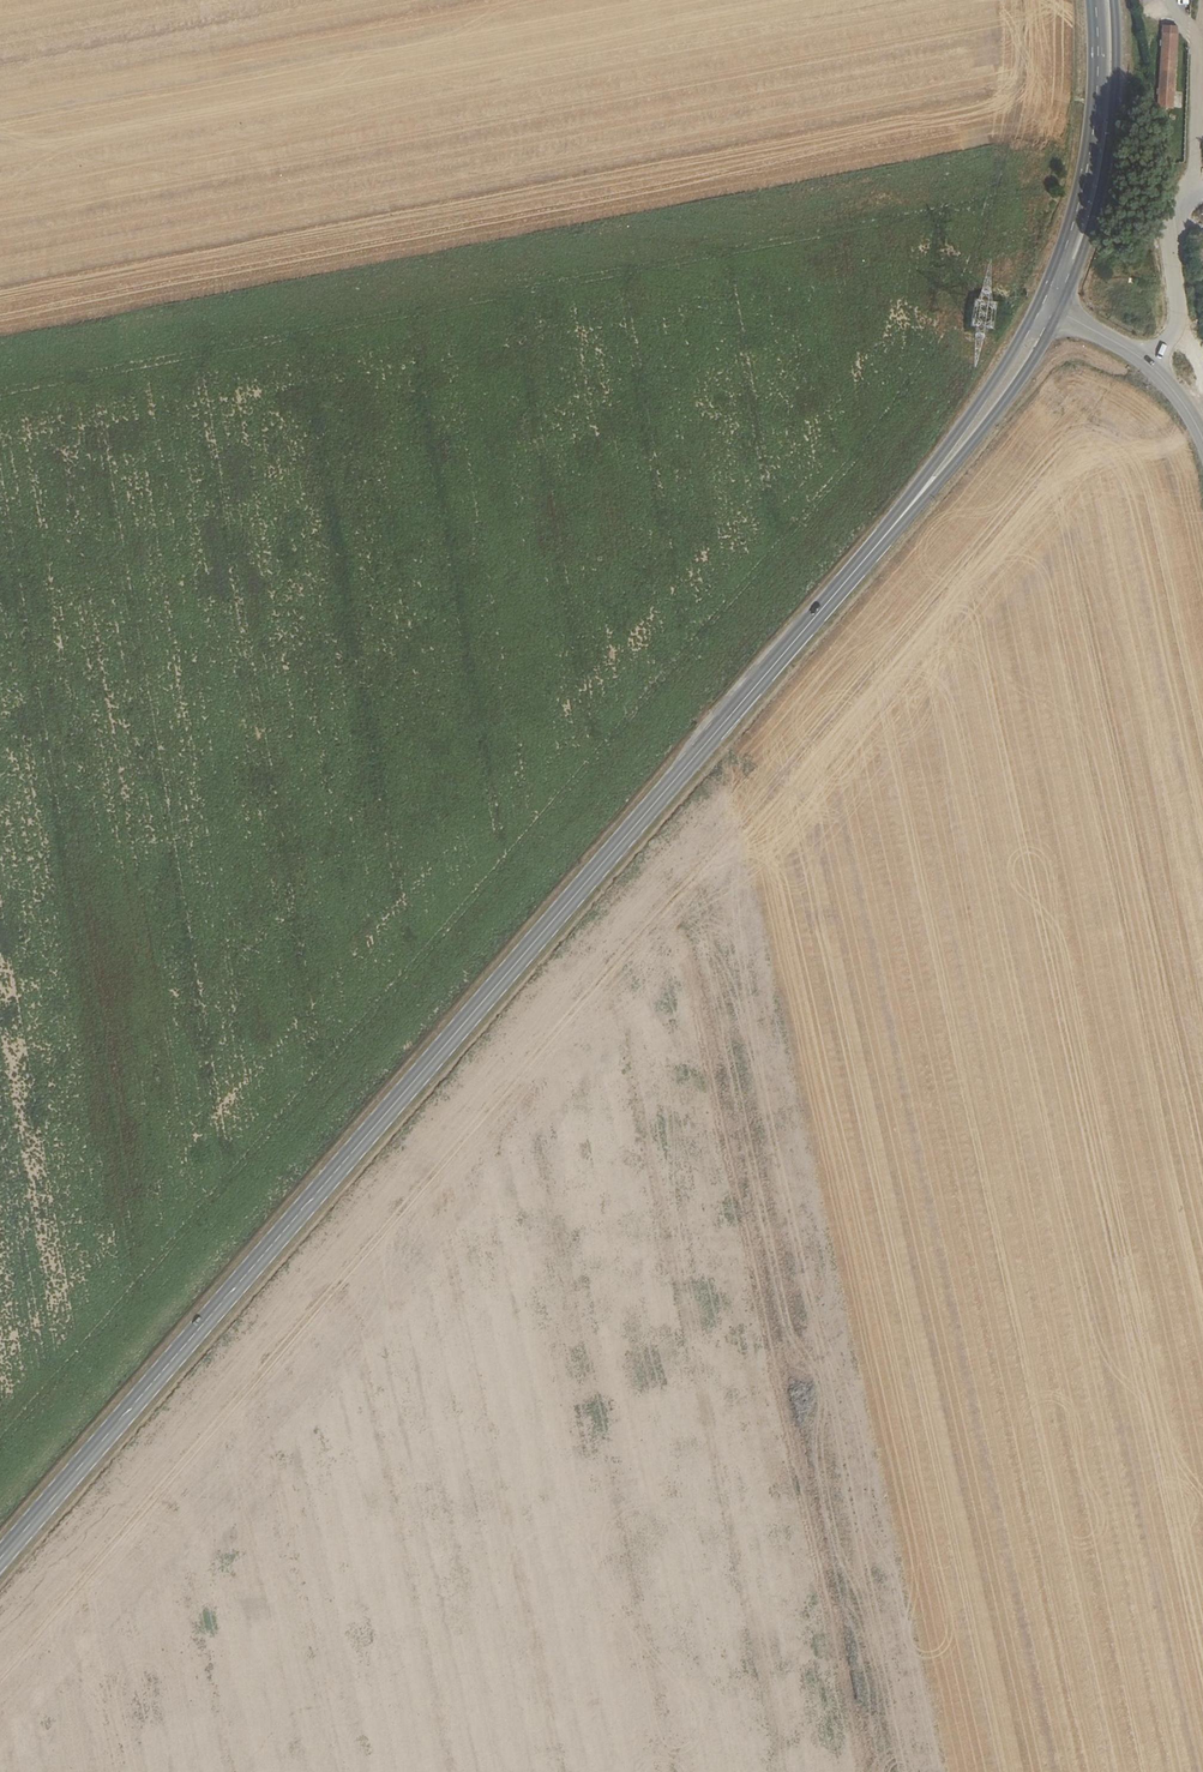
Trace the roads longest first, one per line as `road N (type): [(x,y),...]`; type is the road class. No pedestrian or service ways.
road 1 (secondary): [(888,533),(0,1558)]
road 2 (secondary): [(1059,312),(1107,157),(1114,0)]
road 3 (secondary): [(1091,0),(1085,148),(1038,303)]
road 4 (secondary): [(888,533),(1004,402),(1059,312)]
road 5 (secondary): [(1038,303),(888,533)]
road 6 (track): [(1196,0),(1193,211)]
road 7 (unclassified): [(1144,362),(1184,320),(1172,241),(1193,211)]

